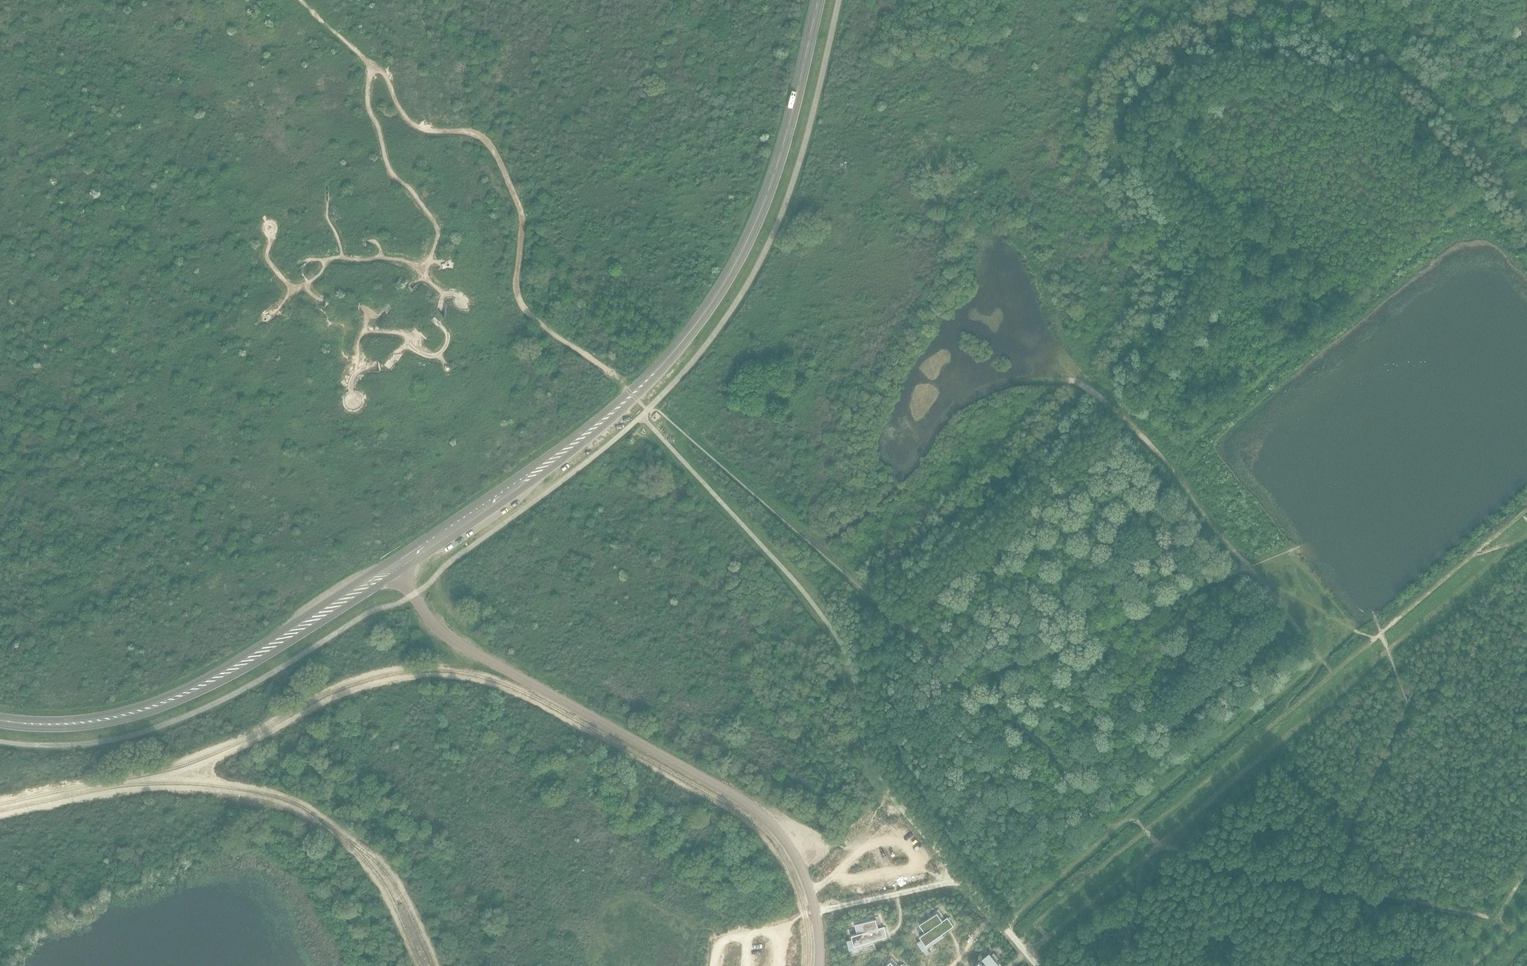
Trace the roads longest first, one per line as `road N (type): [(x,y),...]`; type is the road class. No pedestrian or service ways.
road 1 (tertiary): [(393,568),(577,442),(654,373),(701,316),(740,255),(775,173),(818,0)]
road 2 (track): [(1526,511),(1016,936)]
road 3 (track): [(1023,949),(1526,537)]
road 4 (track): [(1526,874),(1498,922),(1157,843),(1138,881),(1120,965)]
road 5 (track): [(815,546),(893,485),(946,415),(1005,385),(1059,379),(1098,390),(1181,474)]
road 6 (tertiary): [(393,568),(251,658),(150,707),(70,723),(0,720)]
road 7 (track): [(1322,659),(1136,820)]
road 8 (track): [(1136,820),(1004,927)]

